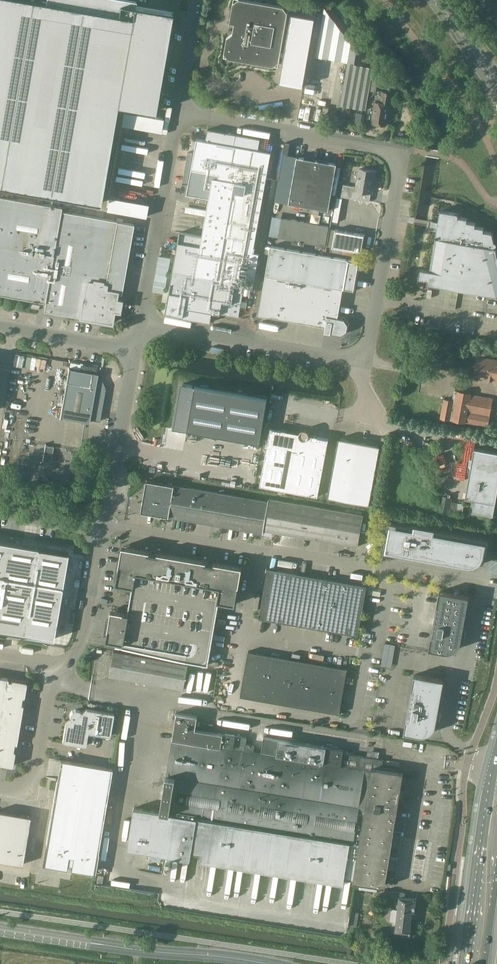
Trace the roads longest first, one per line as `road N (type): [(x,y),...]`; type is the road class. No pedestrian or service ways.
road 1 (unclassified): [(366,362),(397,163),(377,147),(178,111)]
road 2 (secondary): [(265,963),(0,931)]
road 3 (unclassified): [(366,362),(138,322)]
road 4 (unclassified): [(138,322),(178,111)]
road 5 (primary): [(496,757),(468,963)]
road 6 (unclassified): [(103,533),(134,347)]
road 7 (unclassified): [(54,670),(31,795),(0,789)]
road 8 (unclassified): [(54,670),(82,651),(103,533)]
road 9 (unclassified): [(134,347),(0,325)]

